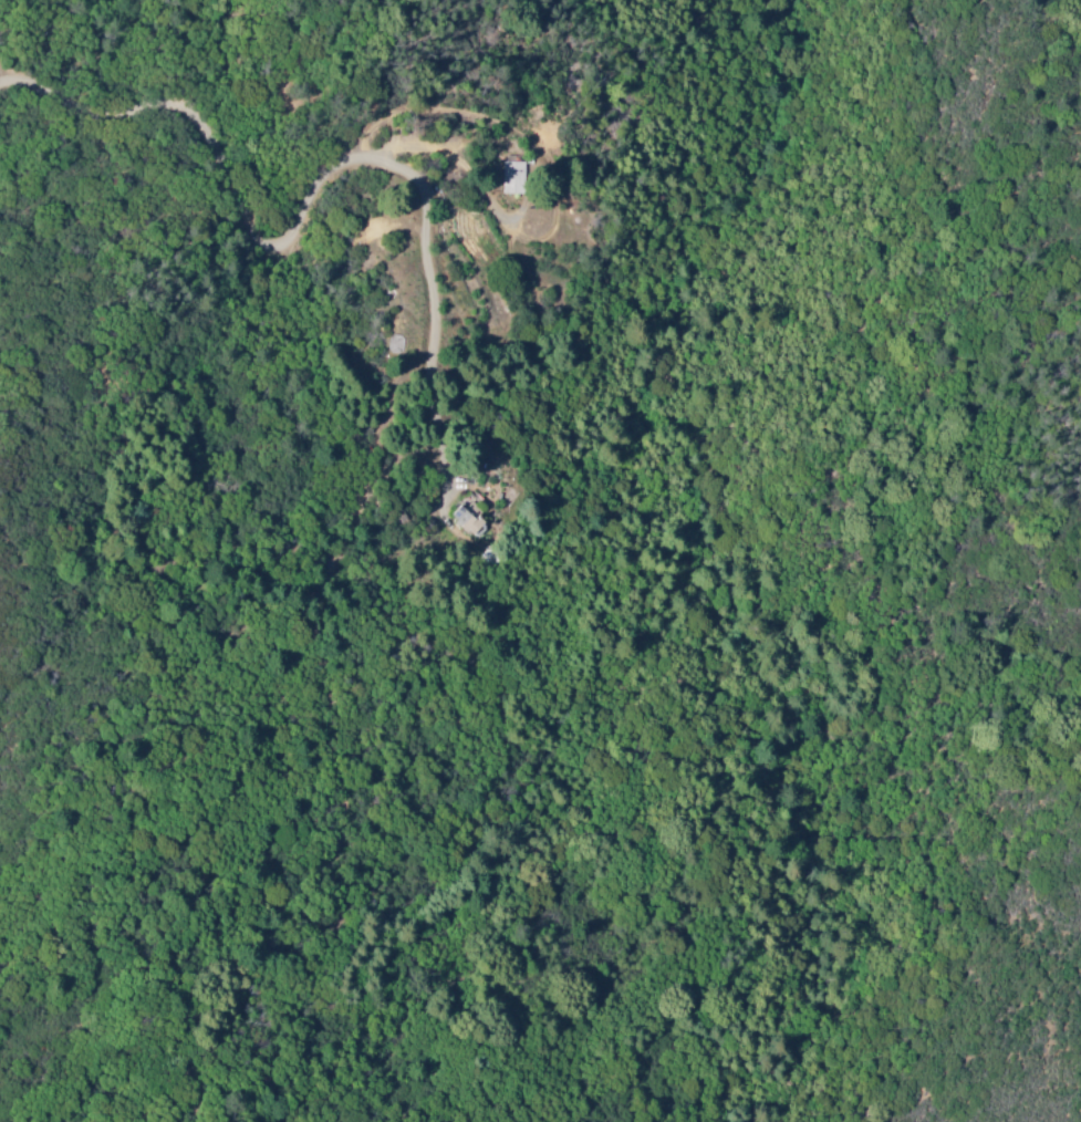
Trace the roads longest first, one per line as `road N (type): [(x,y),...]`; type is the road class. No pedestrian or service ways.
road 1 (track): [(739,1121),(800,986),(814,914),(794,762),(739,631),(687,551),(668,392),(706,267),(768,159),(786,95),(779,0)]
road 2 (residential): [(0,88),(37,83),(93,114),(116,117),(189,107),(222,153),(259,241),(270,248),(292,241),(324,190),(354,165),(386,165),(437,194)]

